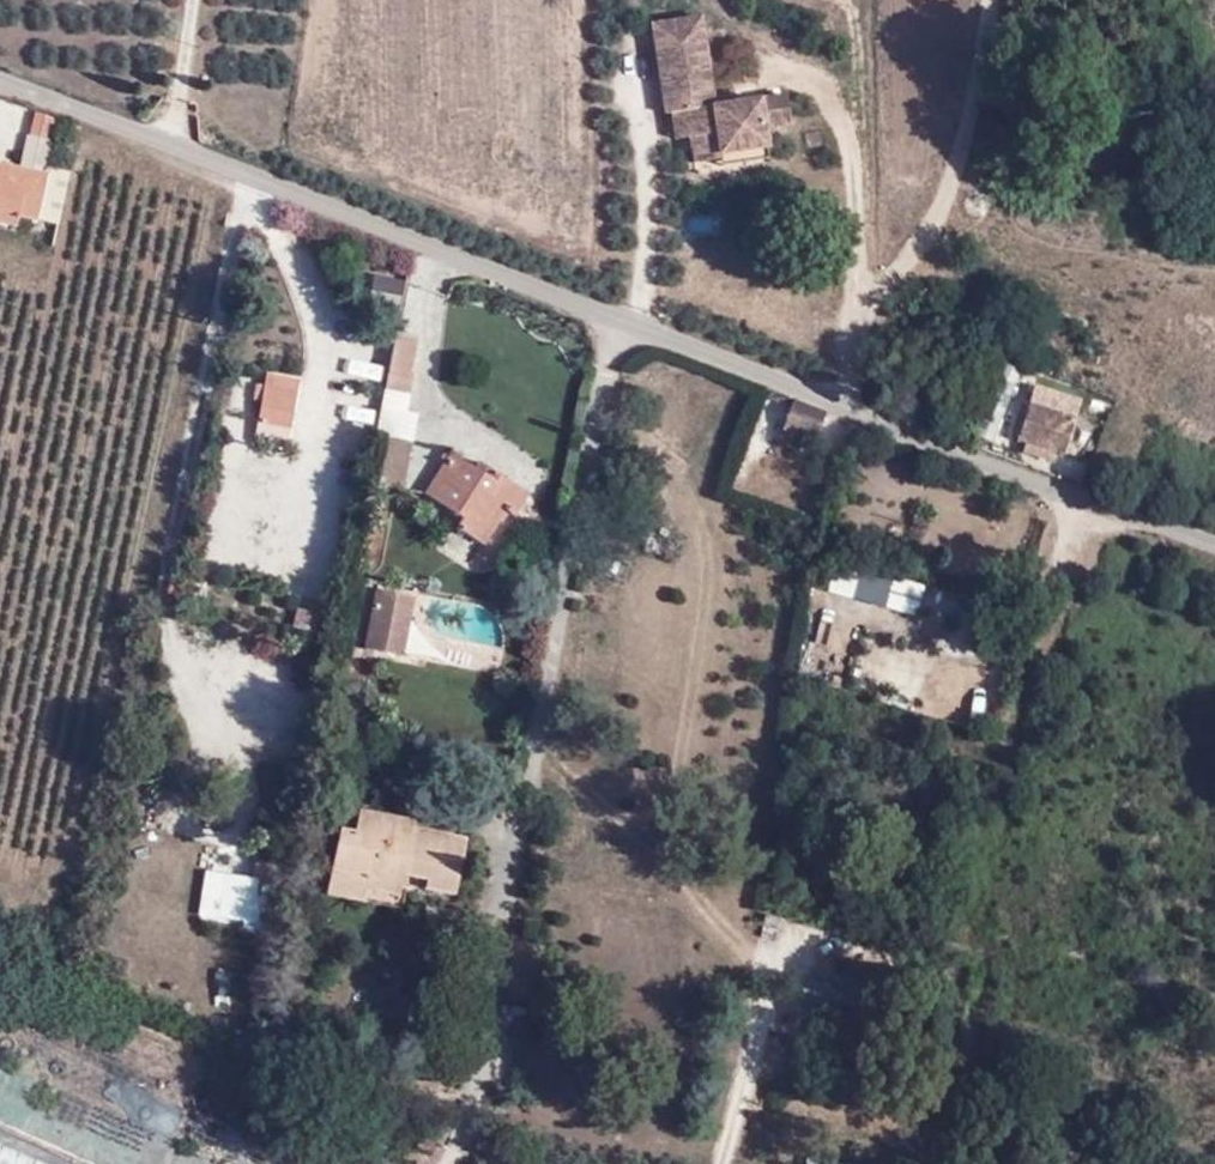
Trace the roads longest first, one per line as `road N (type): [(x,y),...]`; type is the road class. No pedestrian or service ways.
road 1 (unclassified): [(1214,541),(854,411),(0,81)]
road 2 (track): [(857,321),(853,0)]
road 3 (track): [(1004,244),(1214,265)]
road 4 (track): [(933,224),(1004,244),(1048,275),(1060,299),(1056,338)]

